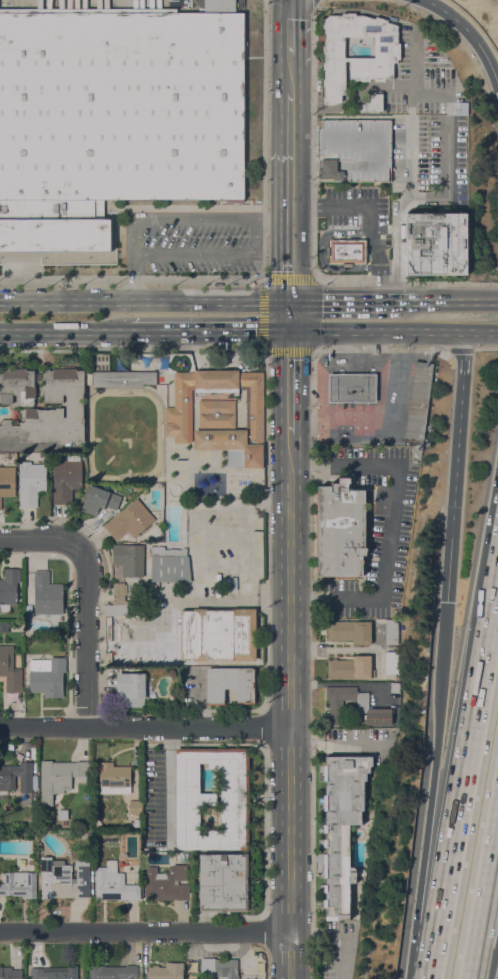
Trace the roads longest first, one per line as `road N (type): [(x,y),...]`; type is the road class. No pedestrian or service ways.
road 1 (secondary): [(289,978),(290,411)]
road 2 (motorway): [(497,594),(433,953)]
road 3 (primary): [(291,303),(0,303)]
road 4 (residential): [(289,931),(0,932)]
road 5 (residential): [(289,726),(0,727)]
road 6 (motorway): [(465,331),(451,601)]
road 7 (primary): [(291,329),(497,331)]
road 8 (motorway): [(436,765),(422,867),(433,953)]
road 9 (residential): [(87,727),(85,564),(78,549)]
road 10 (primary): [(129,329),(291,329)]
road 11 (motorway): [(473,967),(497,822)]
road 12 (primary): [(0,330),(129,329)]

